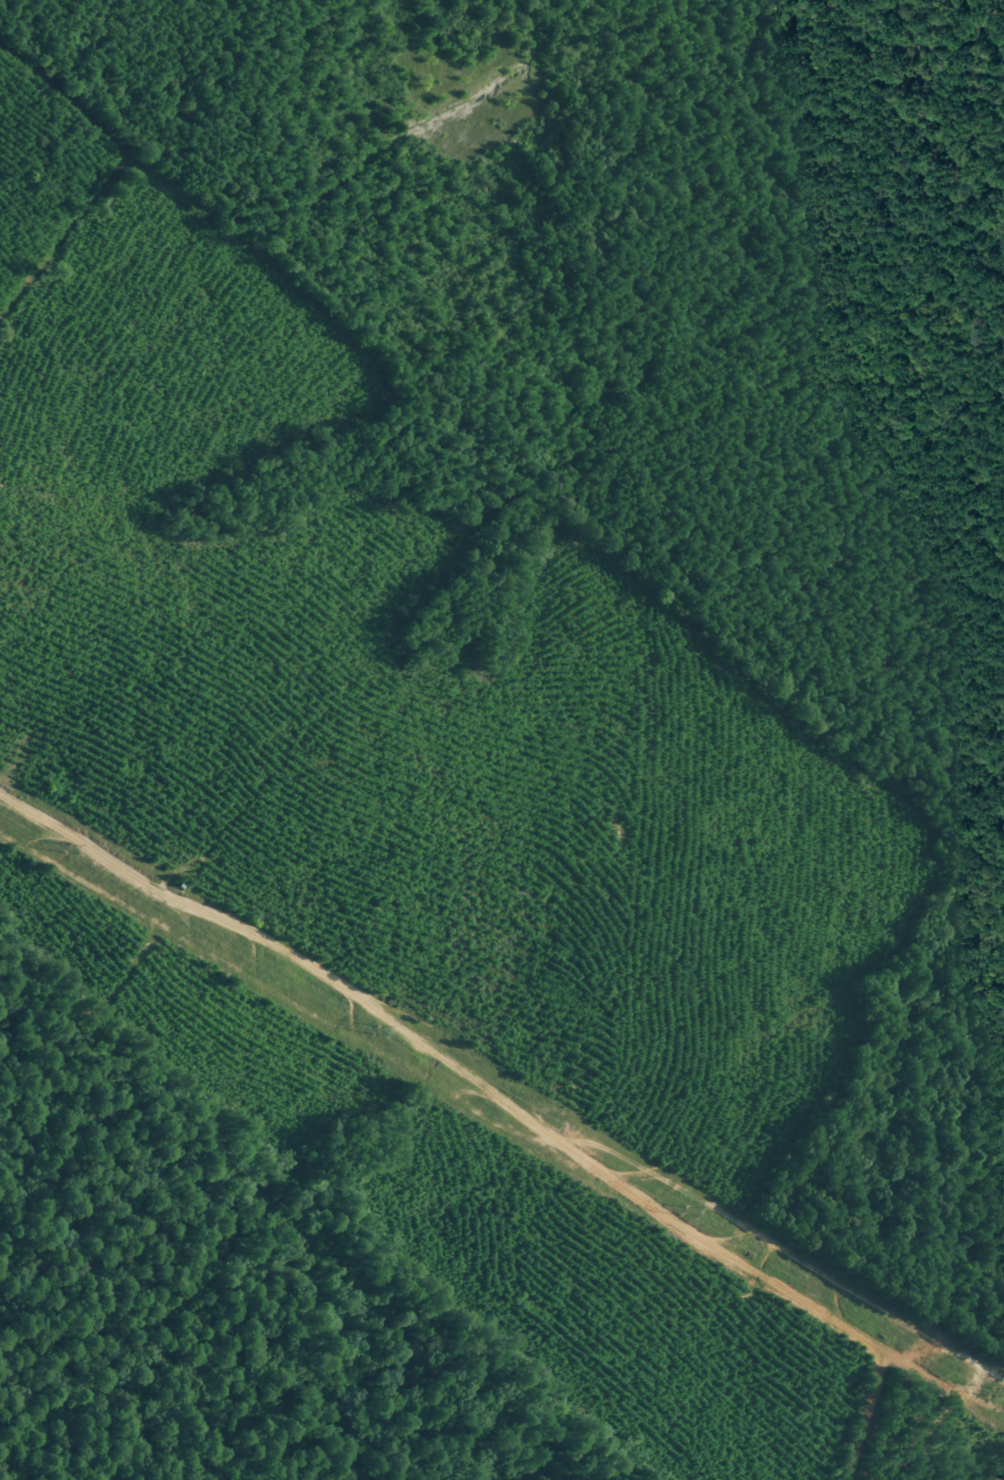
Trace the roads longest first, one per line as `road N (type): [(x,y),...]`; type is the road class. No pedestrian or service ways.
road 1 (residential): [(917,1479),(958,1447),(954,1368),(448,1049),(384,984),(0,774)]

